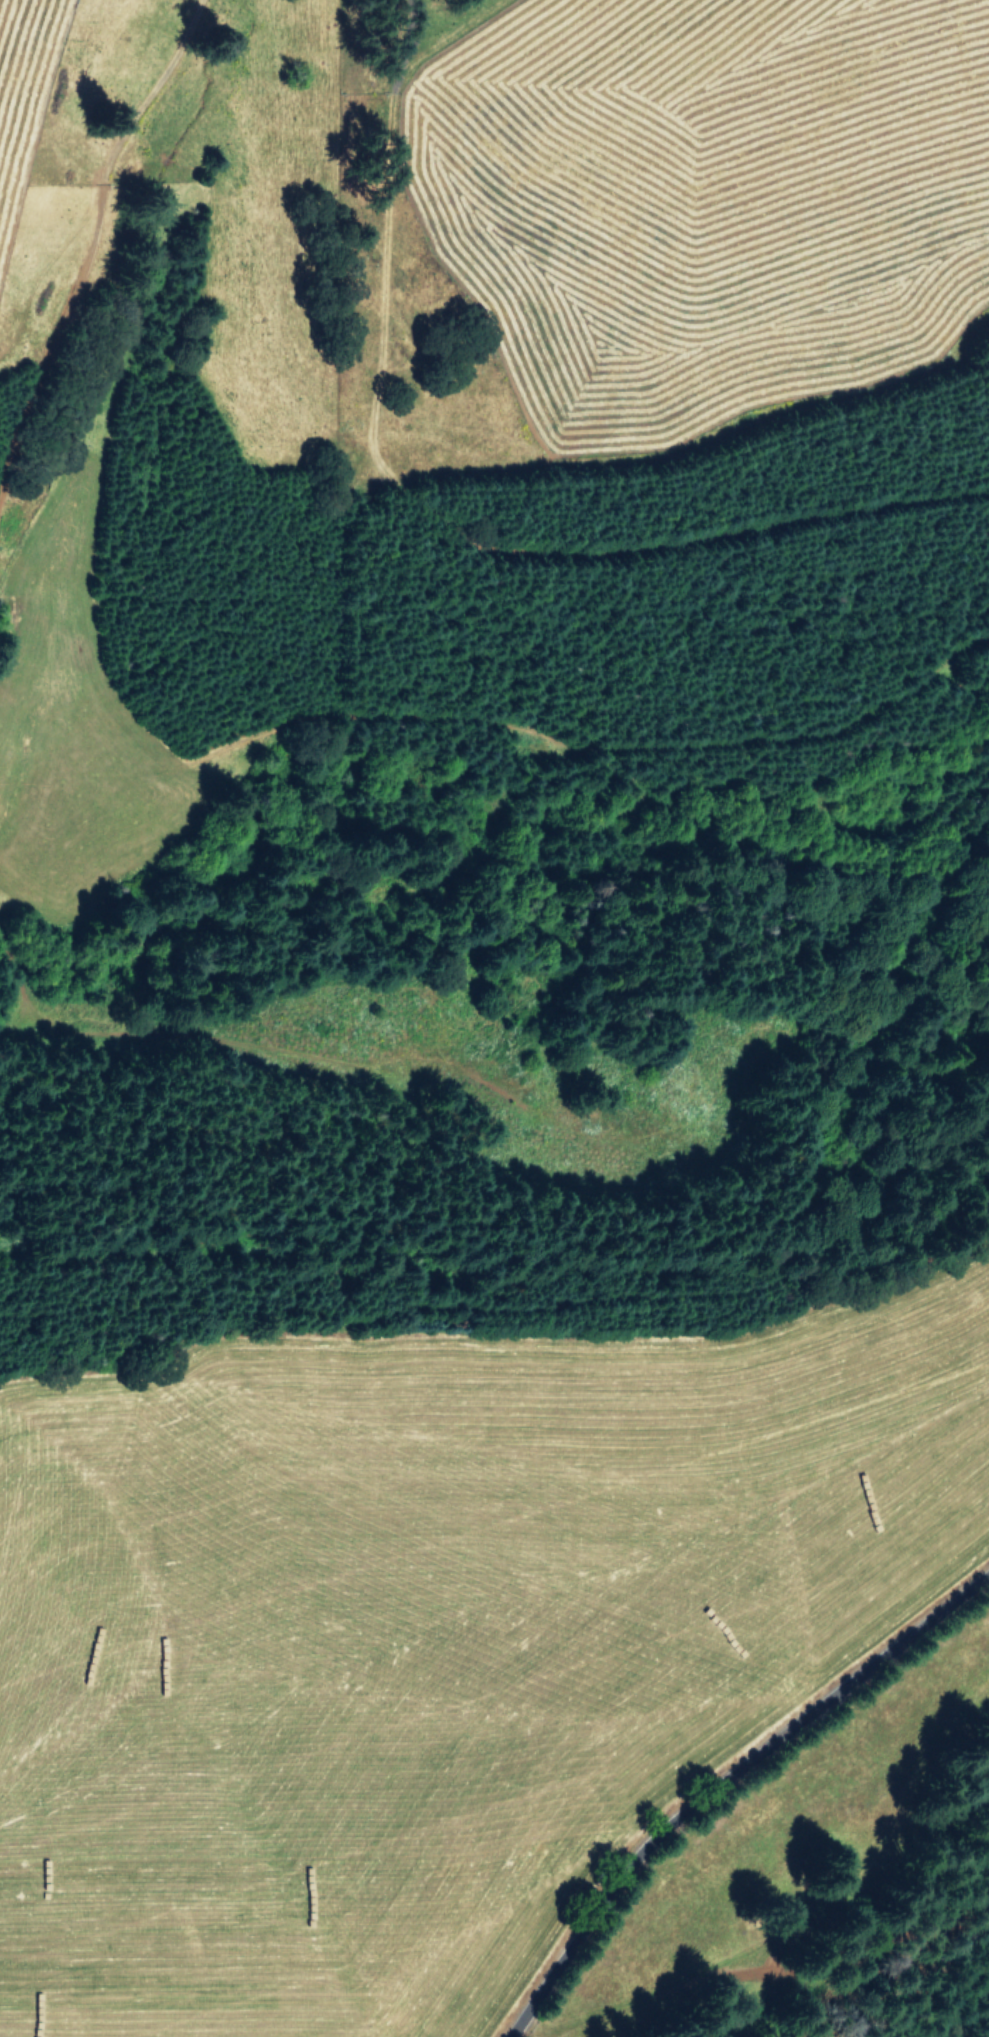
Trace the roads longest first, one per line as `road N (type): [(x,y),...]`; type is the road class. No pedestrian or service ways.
road 1 (residential): [(510,2036),(637,1857),(666,1829),(988,1580)]
road 2 (track): [(208,0),(196,32),(120,142),(84,287),(0,493)]
road 3 (track): [(0,954),(61,1016),(174,1036)]

